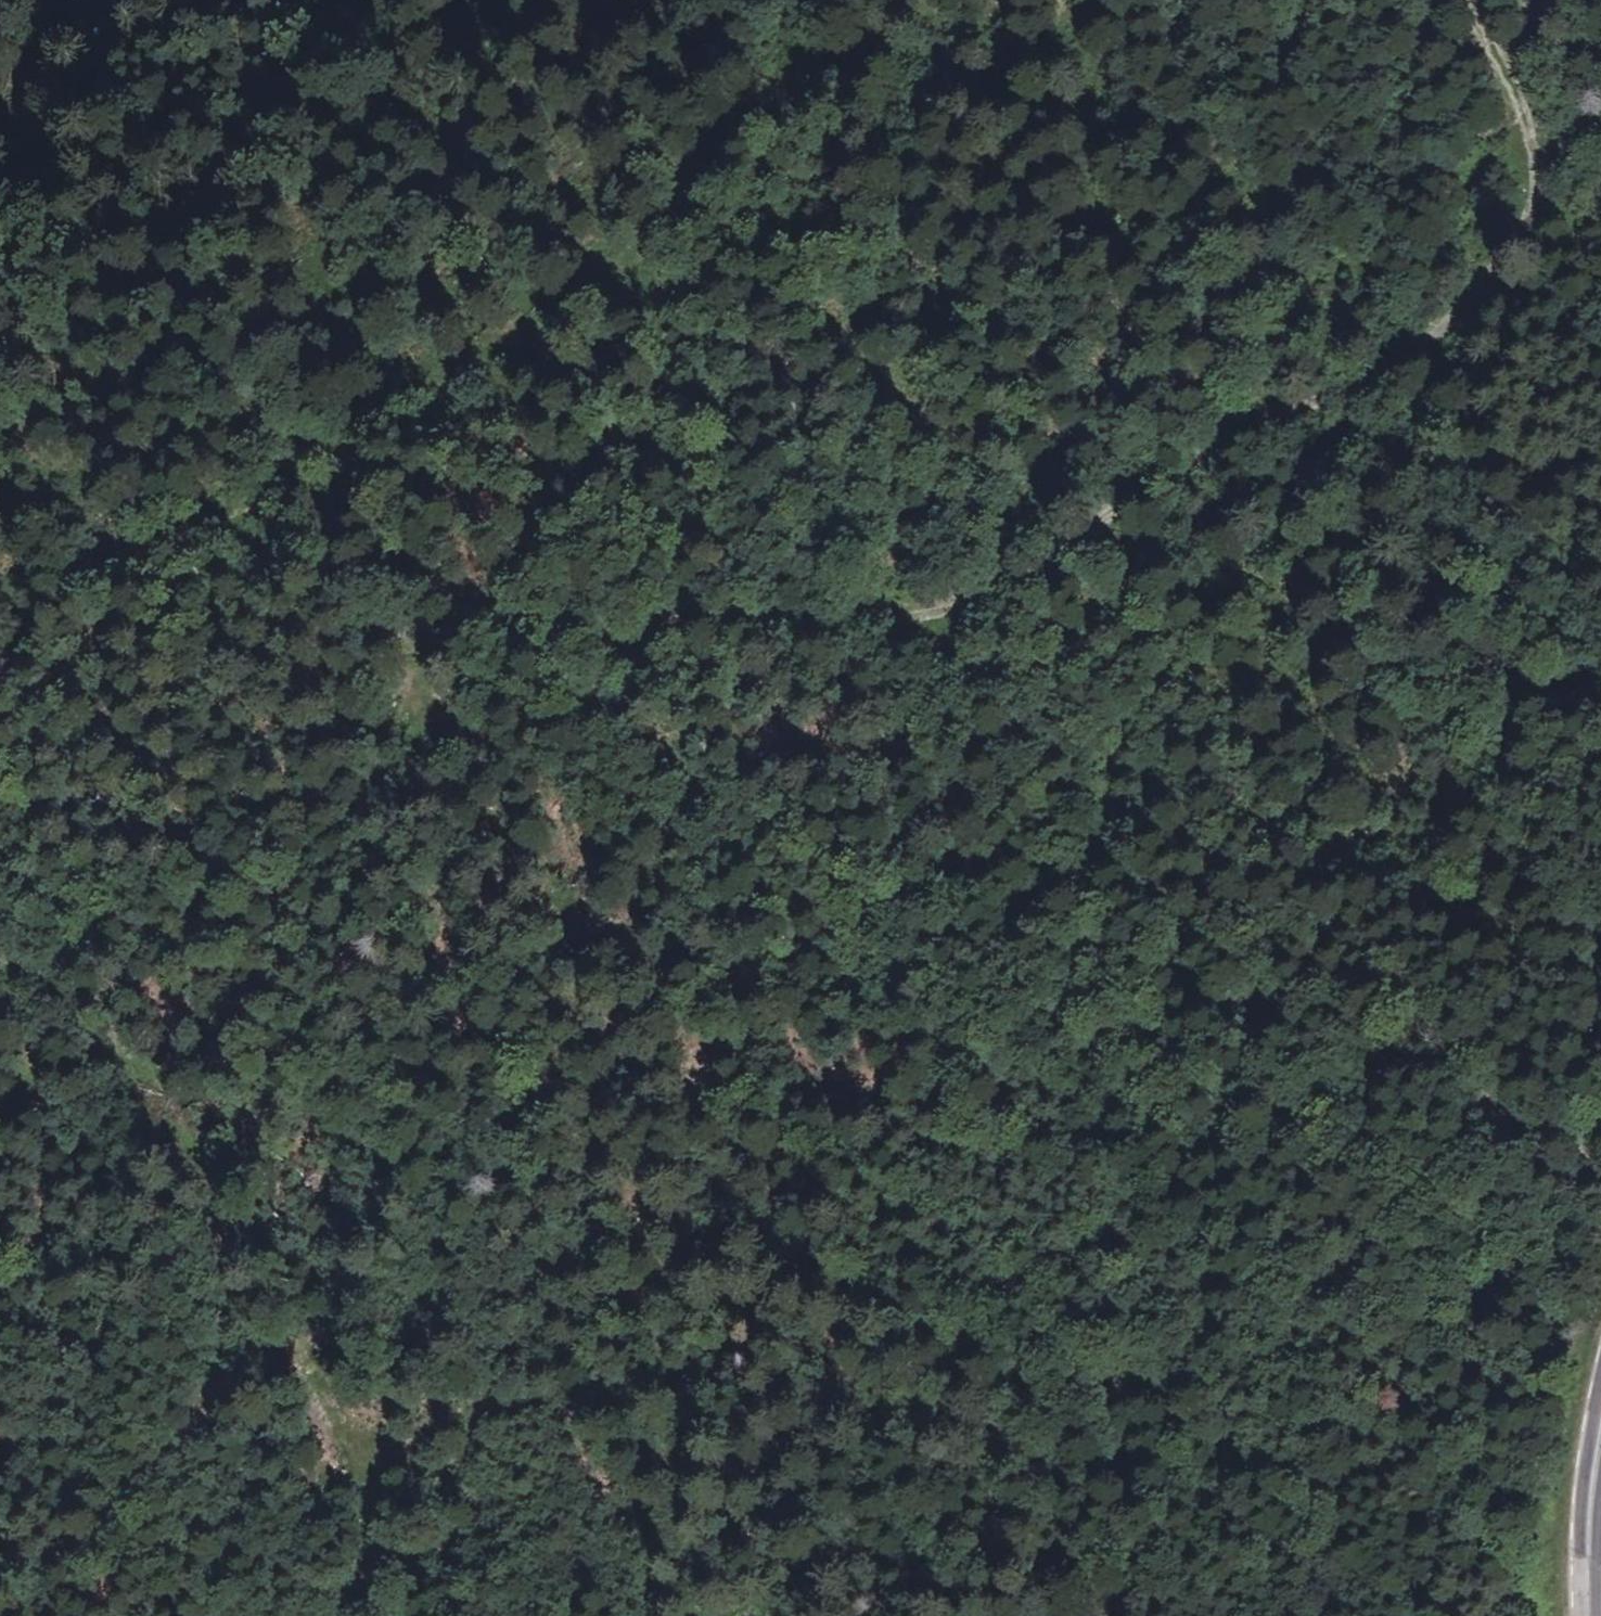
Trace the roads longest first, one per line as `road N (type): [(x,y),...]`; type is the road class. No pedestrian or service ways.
road 1 (track): [(1462,0),(1499,58),(1536,154),(1533,209),(1450,323),(1152,480),(994,587),(892,616),(672,610),(429,625),(382,607),(367,582),(281,549),(201,533),(107,568),(58,606),(0,688)]
road 2 (secondary): [(1592,1615),(1600,1444)]

